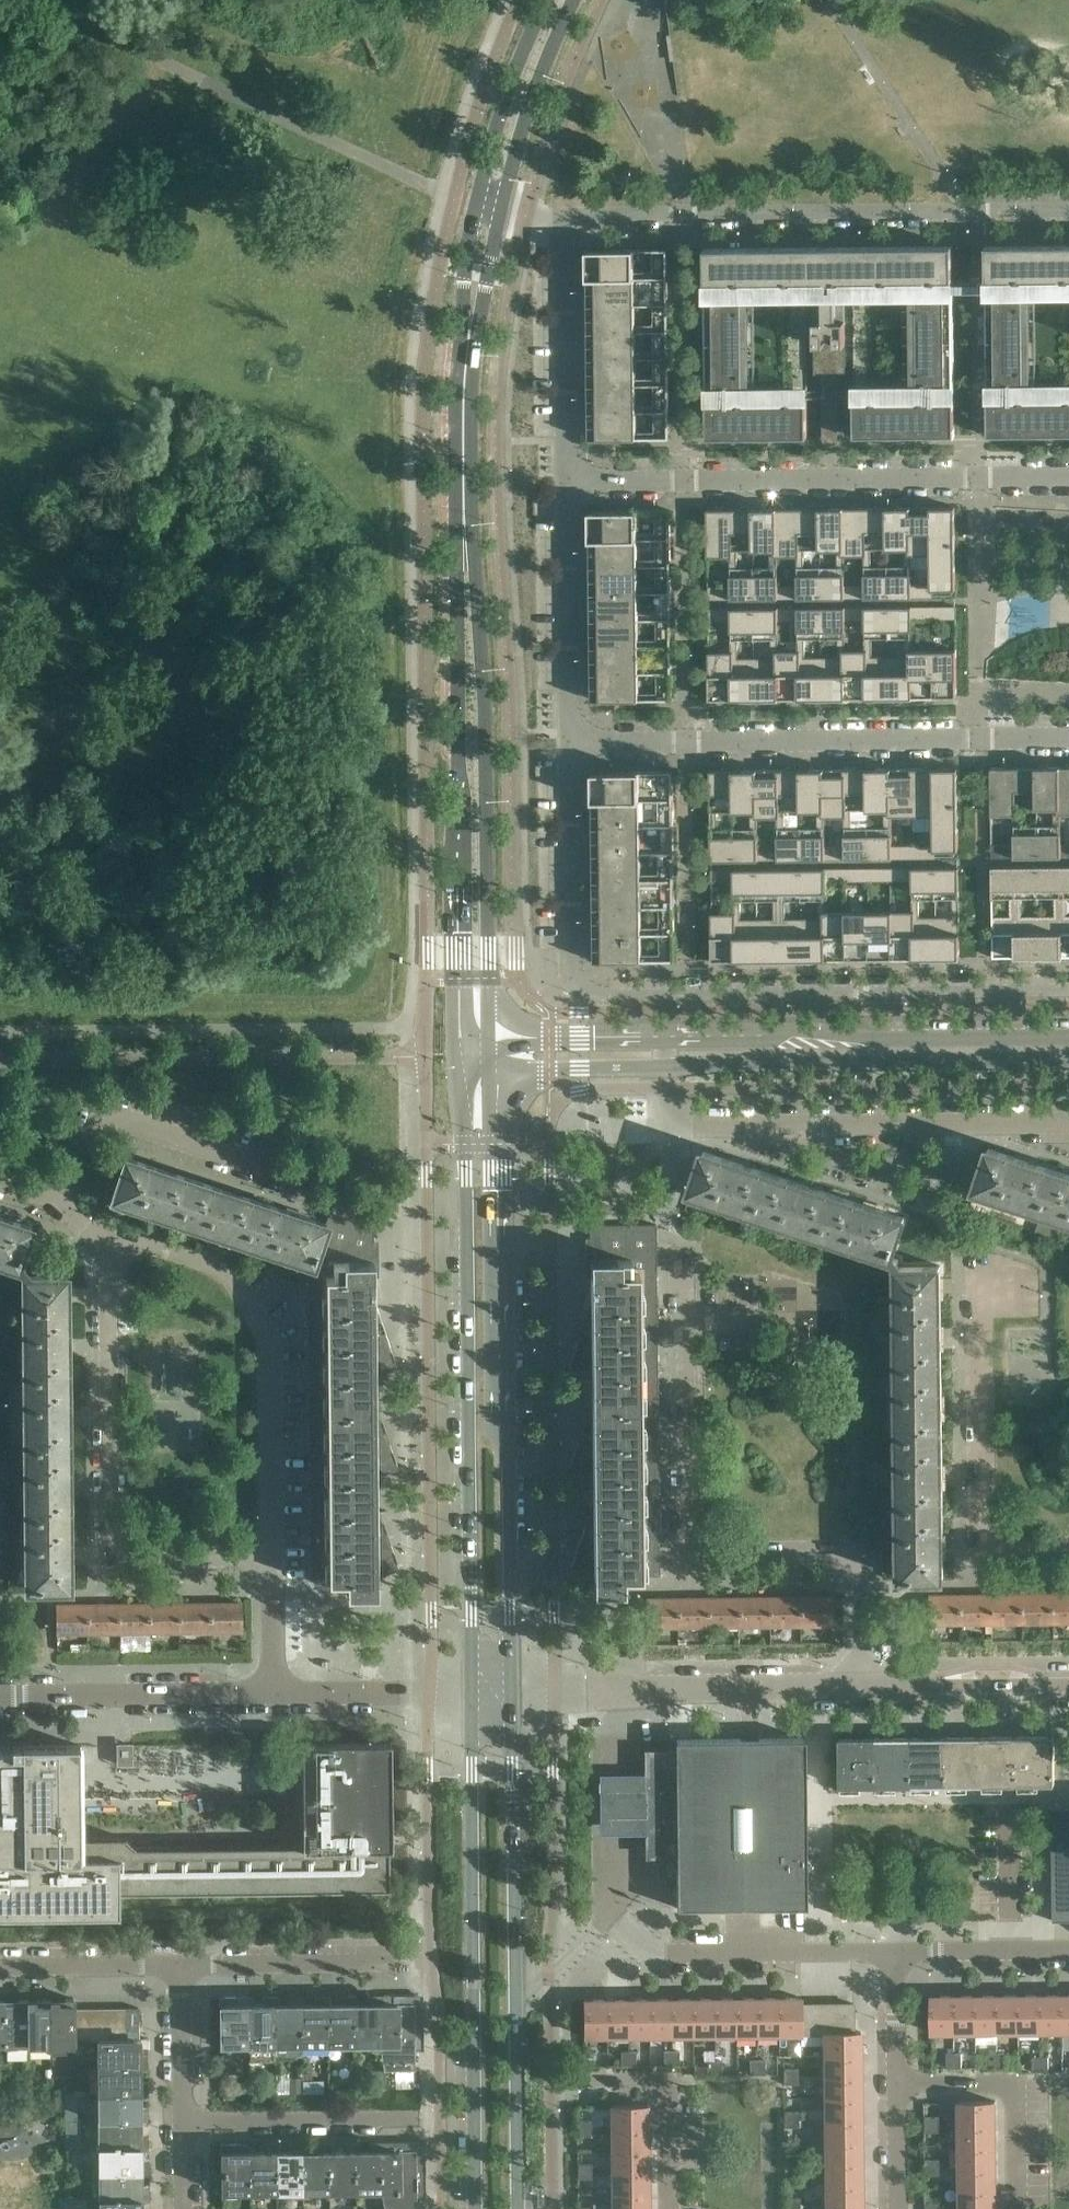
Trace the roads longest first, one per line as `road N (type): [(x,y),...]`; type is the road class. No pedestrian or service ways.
road 1 (secondary): [(491,204),(465,267),(455,404),(463,1055)]
road 2 (secondary): [(493,1039),(470,405),(491,204)]
road 3 (residential): [(1068,987),(611,994),(582,987),(571,963),(568,737)]
road 4 (secondary): [(463,1055),(469,1693)]
road 5 (secondary): [(512,1694),(512,1454),(494,1071)]
road 6 (residential): [(858,1689),(859,1589),(849,1568),(832,1554),(720,1560),(695,1553),(688,1533),(687,1329),(742,1323)]
road 7 (secondary): [(469,1693),(477,2208)]
road 8 (secondary): [(518,2208),(512,1694)]
road 9 (unclassified): [(563,217),(1068,207)]
road 10 (residential): [(568,737),(1068,734)]
road 11 (residential): [(272,1555),(120,1558),(108,1539),(108,1239)]
road 12 (residential): [(666,1067),(671,1103),(688,1123),(709,1128),(1068,1126)]
road 13 (residential): [(272,1555),(266,1342),(230,1273),(108,1239)]
road 14 (residential): [(971,475),(566,481)]
road 15 (tertiary): [(1068,1035),(665,1039)]
road 16 (tertiary): [(666,1067),(1068,1060)]
road 17 (residential): [(1068,1551),(1017,1554),(989,1545),(981,1514),(982,1309),(1009,1291)]
road 18 (residential): [(512,1694),(858,1689)]
road 19 (residential): [(56,1206),(93,1113),(308,1183)]
road 20 (unclassified): [(0,1695),(275,1692)]
road 21 (residential): [(563,217),(566,481)]
road 22 (residential): [(566,481),(568,737)]
road 23 (residential): [(1017,2208),(1015,2084),(898,2081)]
road 24 (residential): [(898,1954),(661,1954)]
road 25 (residential): [(405,2121),(183,2121)]
road 26 (secondary): [(491,204),(529,73),(562,0)]
road 27 (residential): [(180,1964),(393,1963)]
road 28 (residential): [(858,1689),(1068,1686)]
road 29 (unclassified): [(275,1692),(469,1693)]
road 30 (residential): [(0,1968),(180,1964)]
road 31 (tertiary): [(494,1071),(666,1067)]
road 32 (tertiary): [(665,1039),(493,1039)]
road 33 (residential): [(1014,1794),(1019,1951)]
road 34 (residential): [(183,2121),(180,1964)]
road 35 (residential): [(275,1692),(272,1555)]
road 36 (residential): [(672,2208),(670,2072)]
road 37 (residential): [(897,2208),(898,2081)]
road 38 (residential): [(898,2081),(898,1954)]
road 39 (residential): [(1019,1951),(898,1954)]

